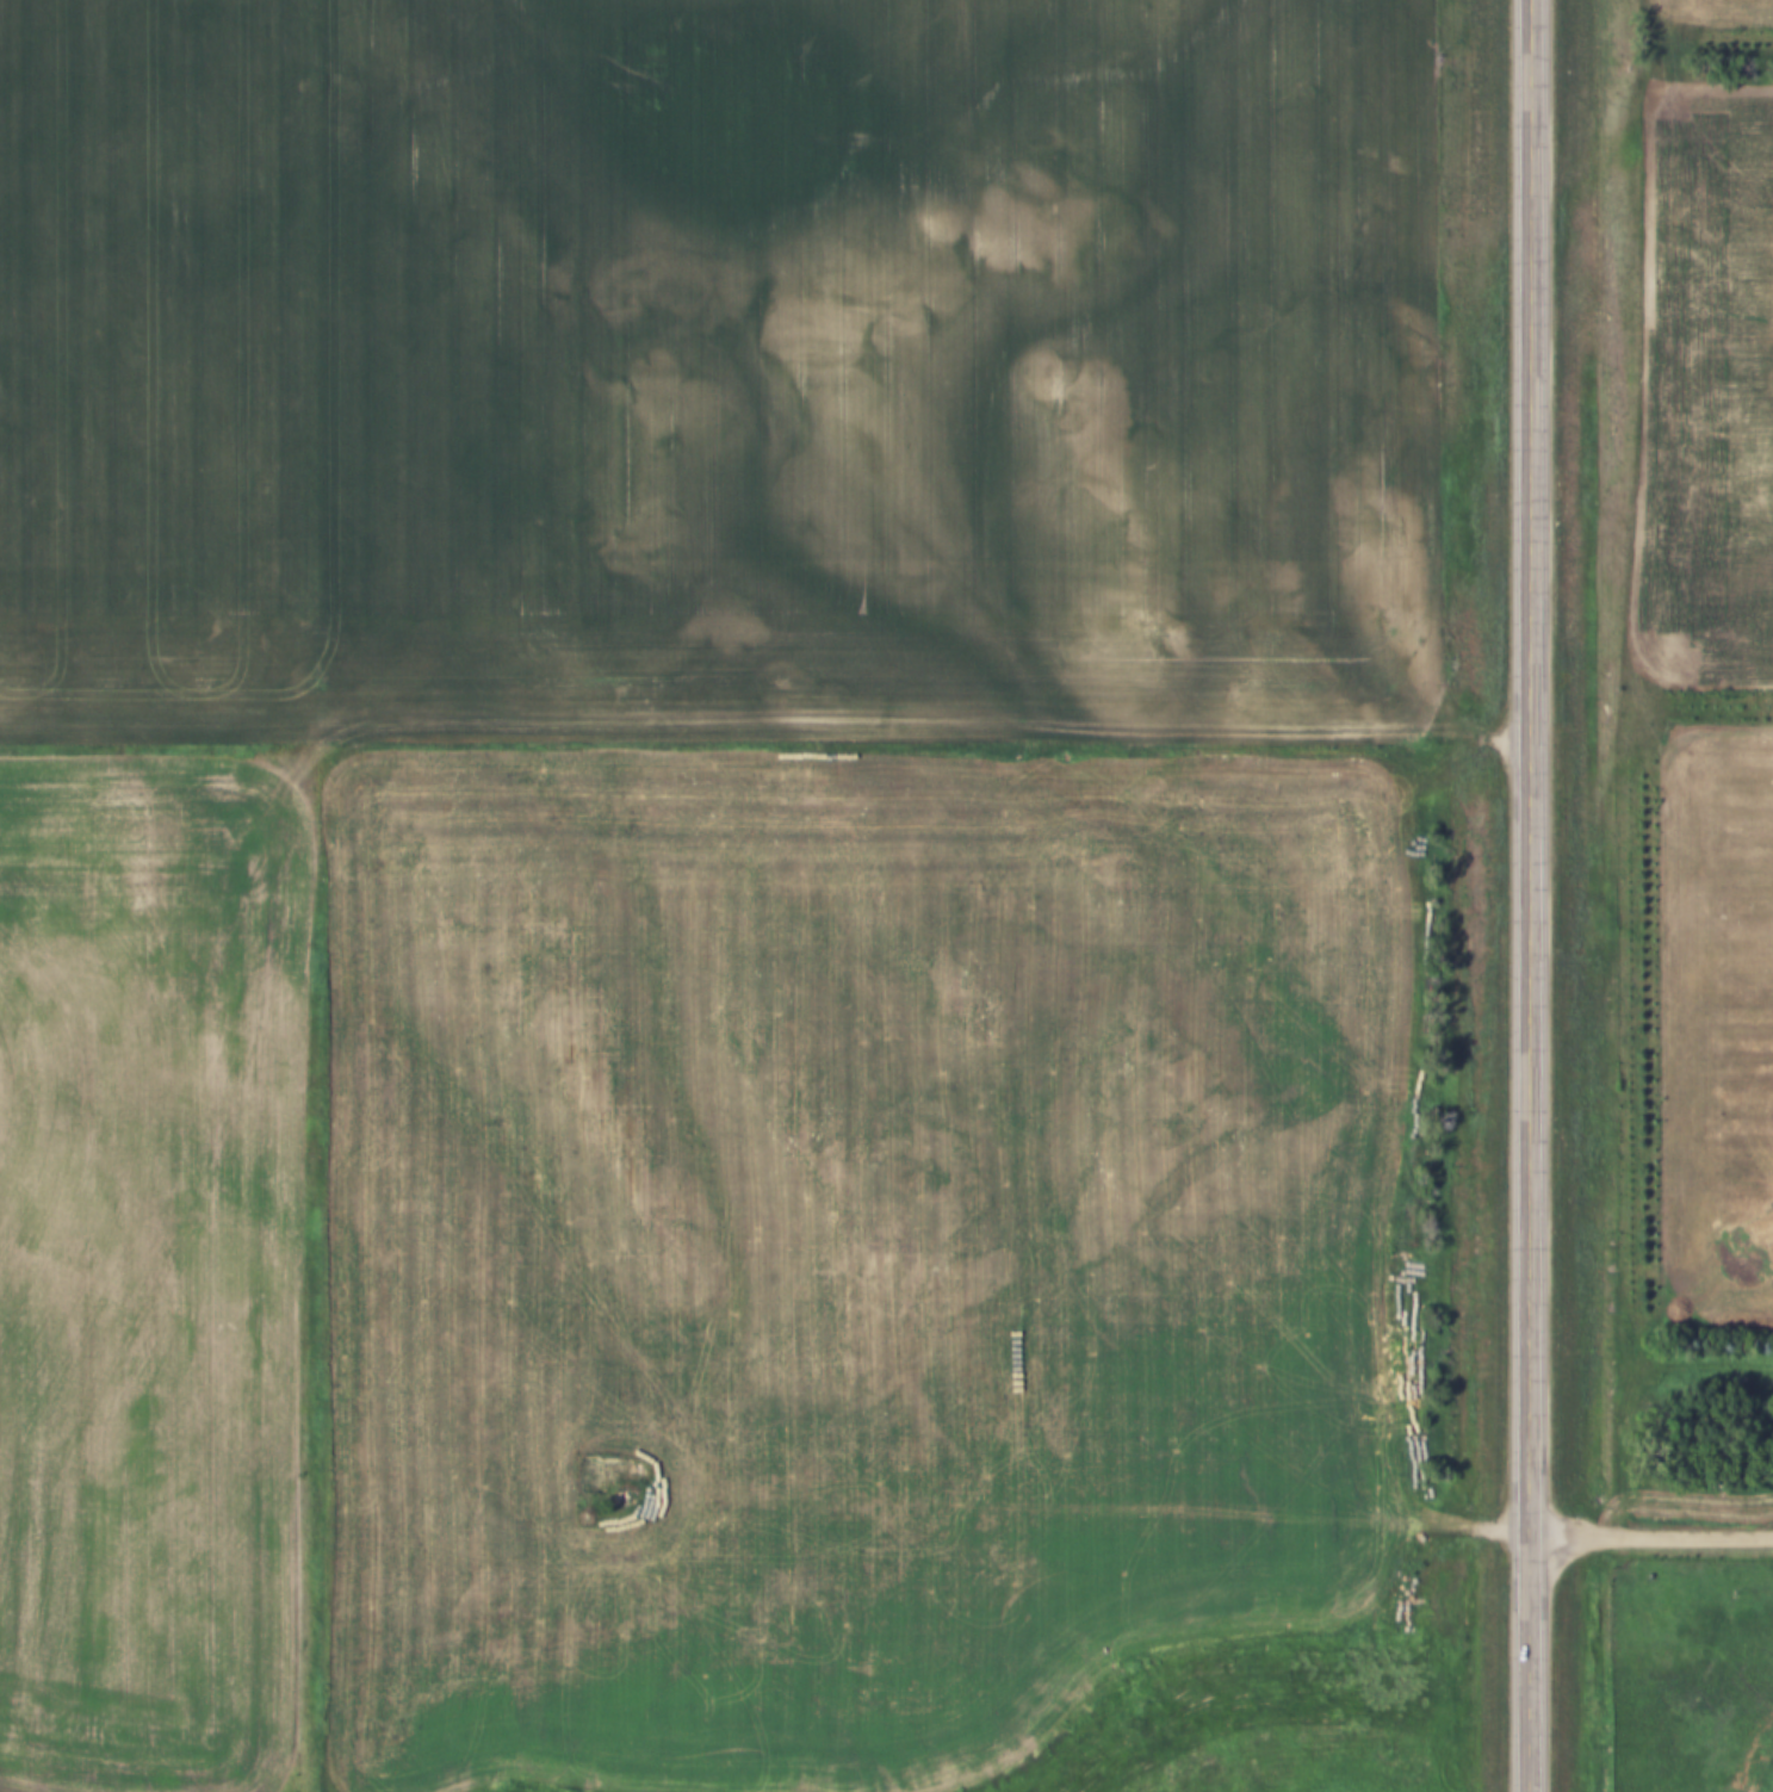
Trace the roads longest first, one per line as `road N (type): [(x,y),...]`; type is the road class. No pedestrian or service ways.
road 1 (primary): [(1528,1791),(1532,0)]

